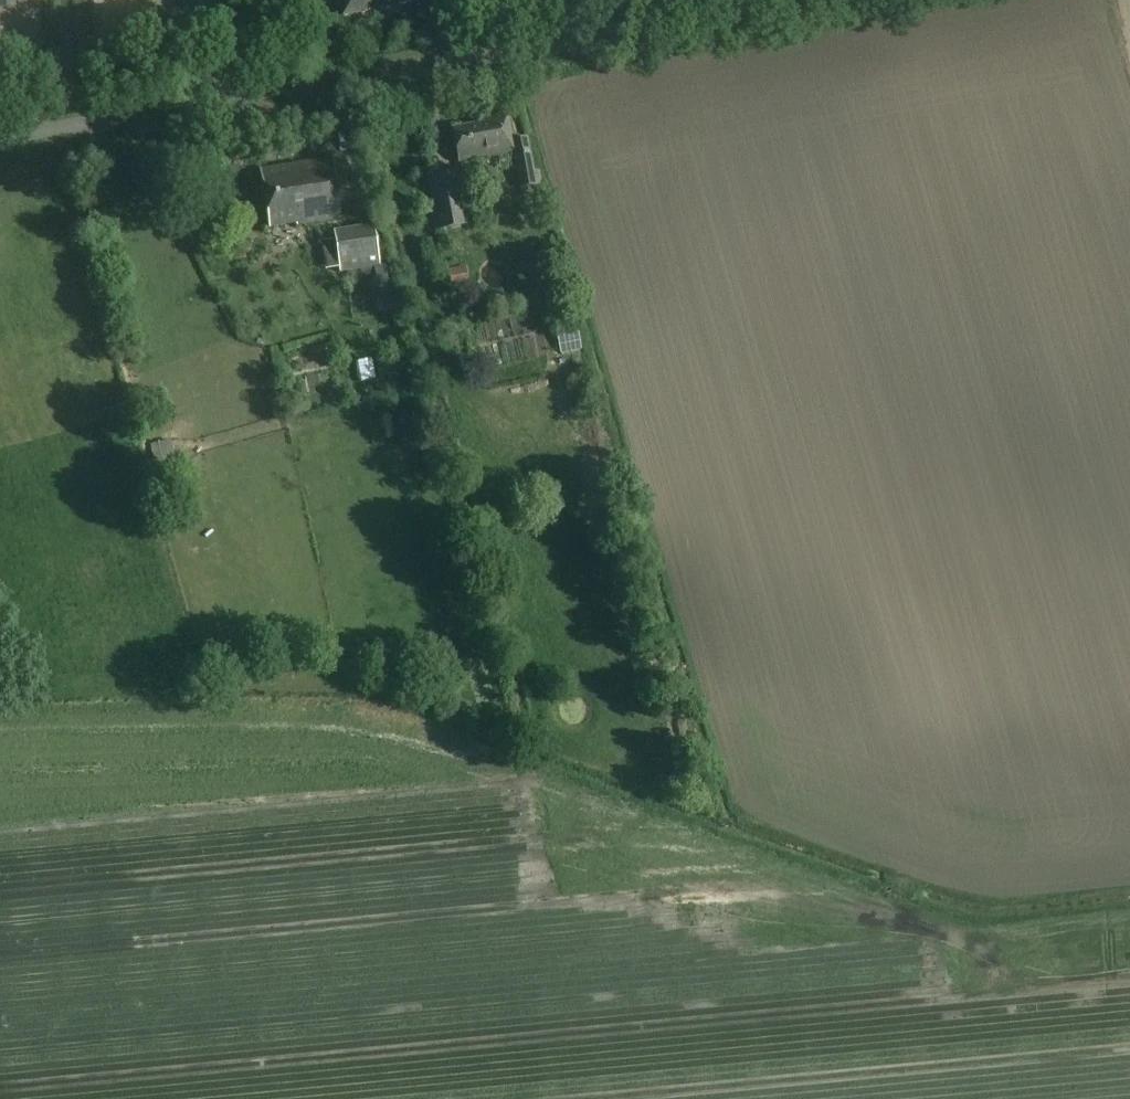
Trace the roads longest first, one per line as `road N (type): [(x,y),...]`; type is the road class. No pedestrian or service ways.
road 1 (unclassified): [(0,139),(789,0)]

